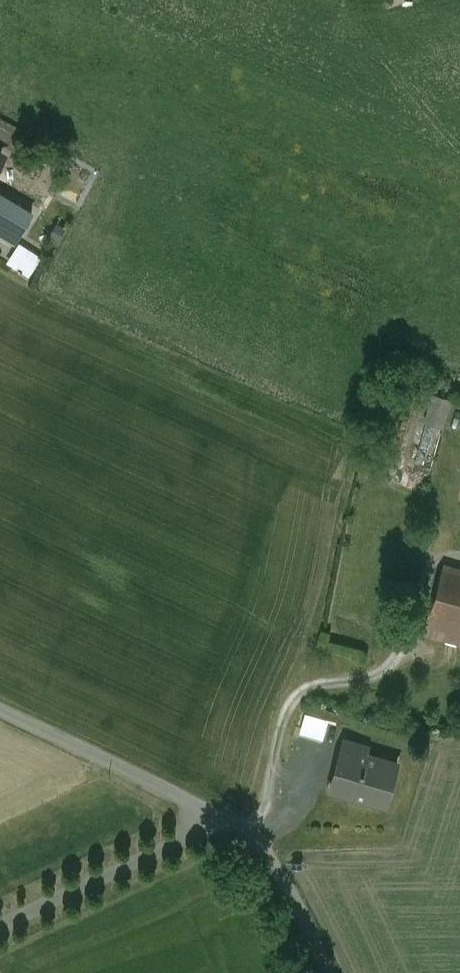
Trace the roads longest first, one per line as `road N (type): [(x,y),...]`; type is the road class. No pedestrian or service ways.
road 1 (unclassified): [(0,712),(223,823),(277,873),(324,972)]

